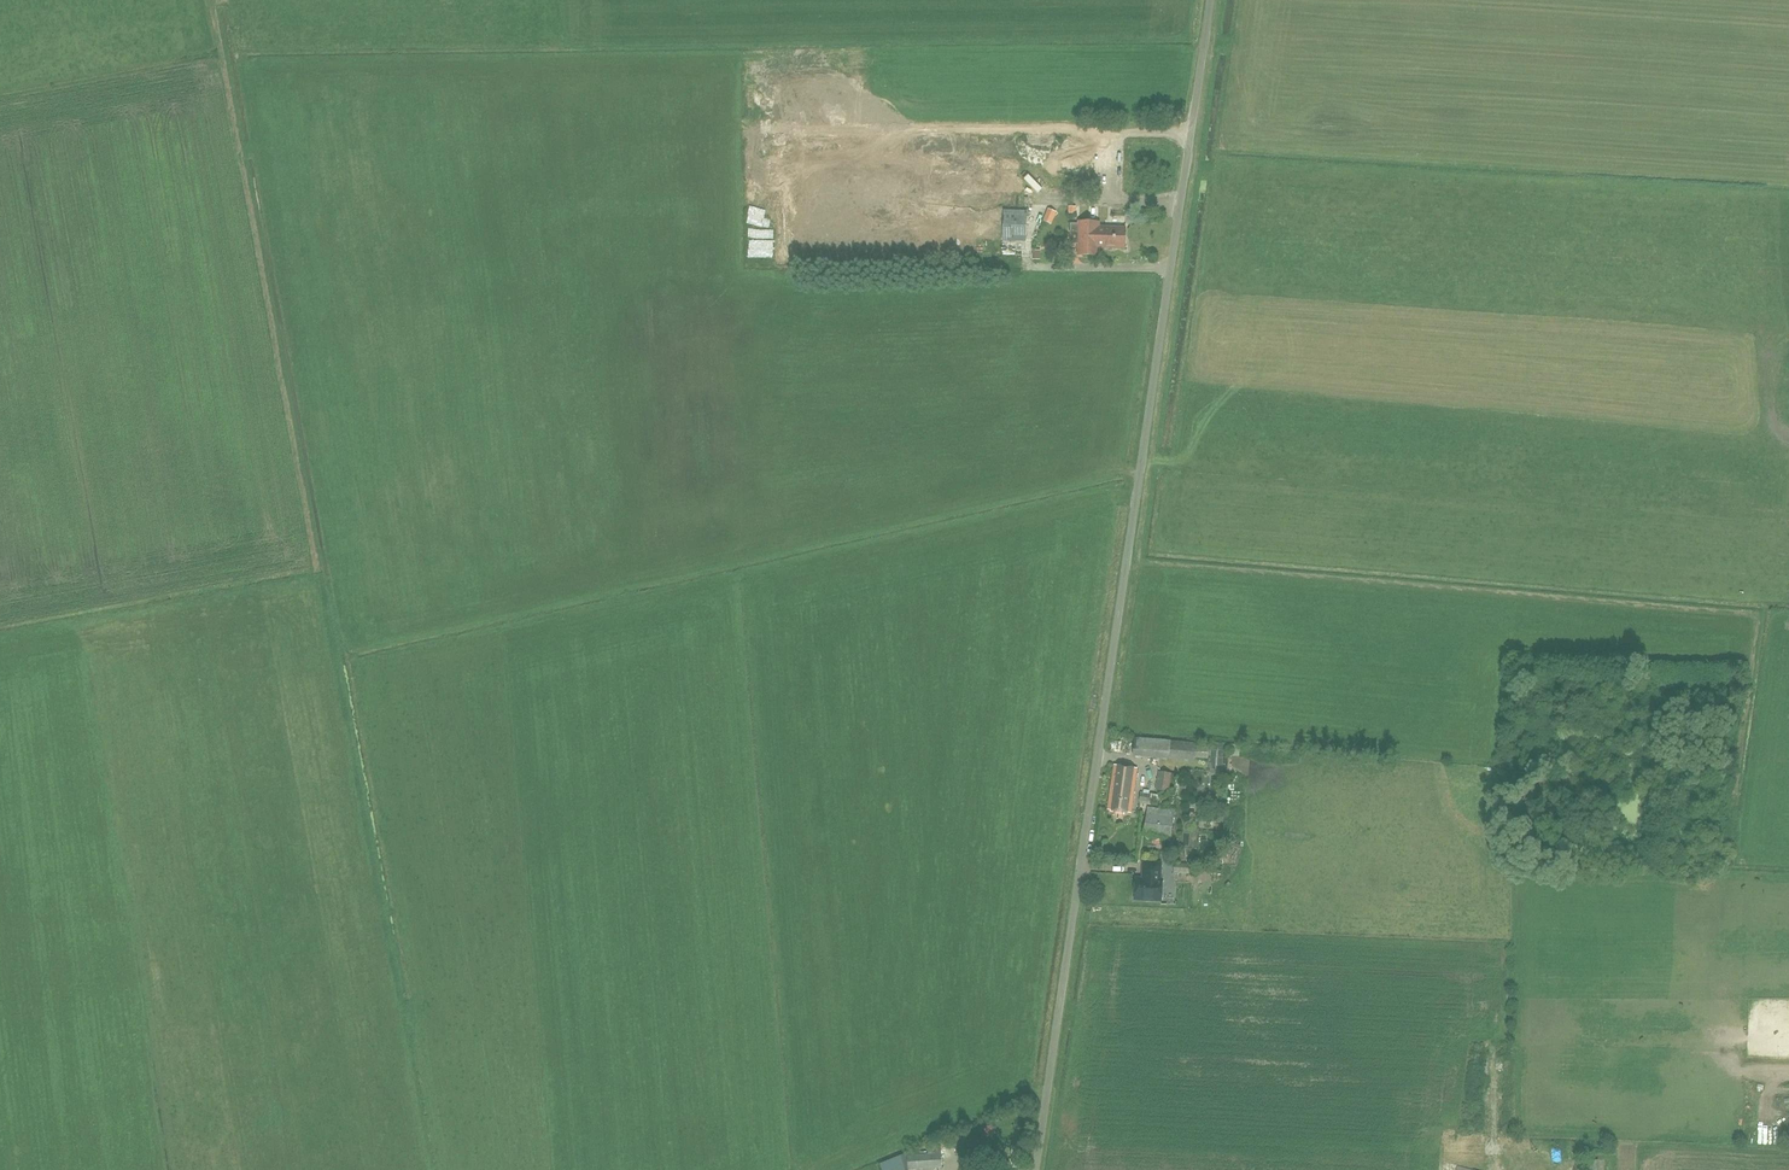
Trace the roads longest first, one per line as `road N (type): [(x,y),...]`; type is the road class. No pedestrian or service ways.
road 1 (unclassified): [(1035,1169),(1180,203)]
road 2 (unclassified): [(1180,203),(897,194)]
road 3 (track): [(1721,877),(1748,671)]
road 4 (unclassified): [(1180,203),(1211,0)]

